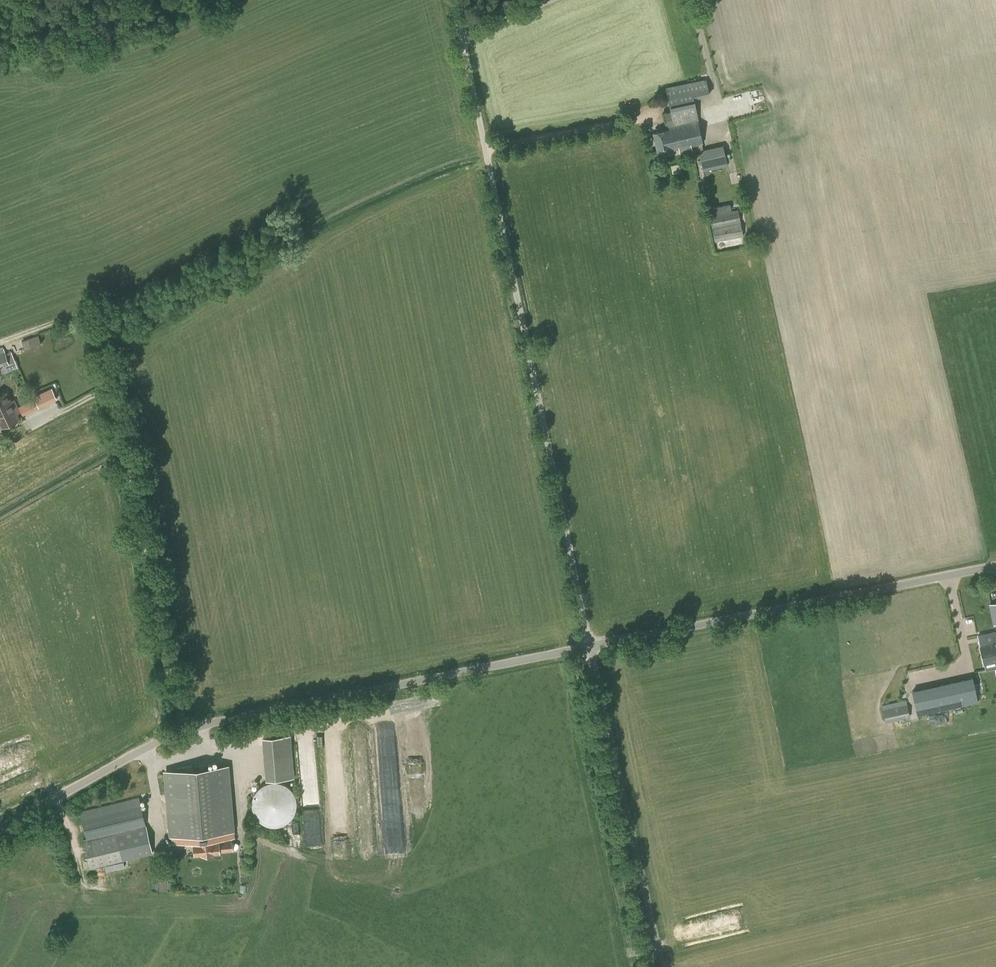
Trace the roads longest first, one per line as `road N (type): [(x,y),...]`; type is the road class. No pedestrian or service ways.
road 1 (unclassified): [(589,646),(461,37),(551,0)]
road 2 (unclassified): [(0,832),(169,734),(589,646)]
road 3 (unclassified): [(589,646),(995,565)]
road 4 (track): [(100,352),(179,730)]
road 5 (unclassified): [(662,966),(589,646)]

